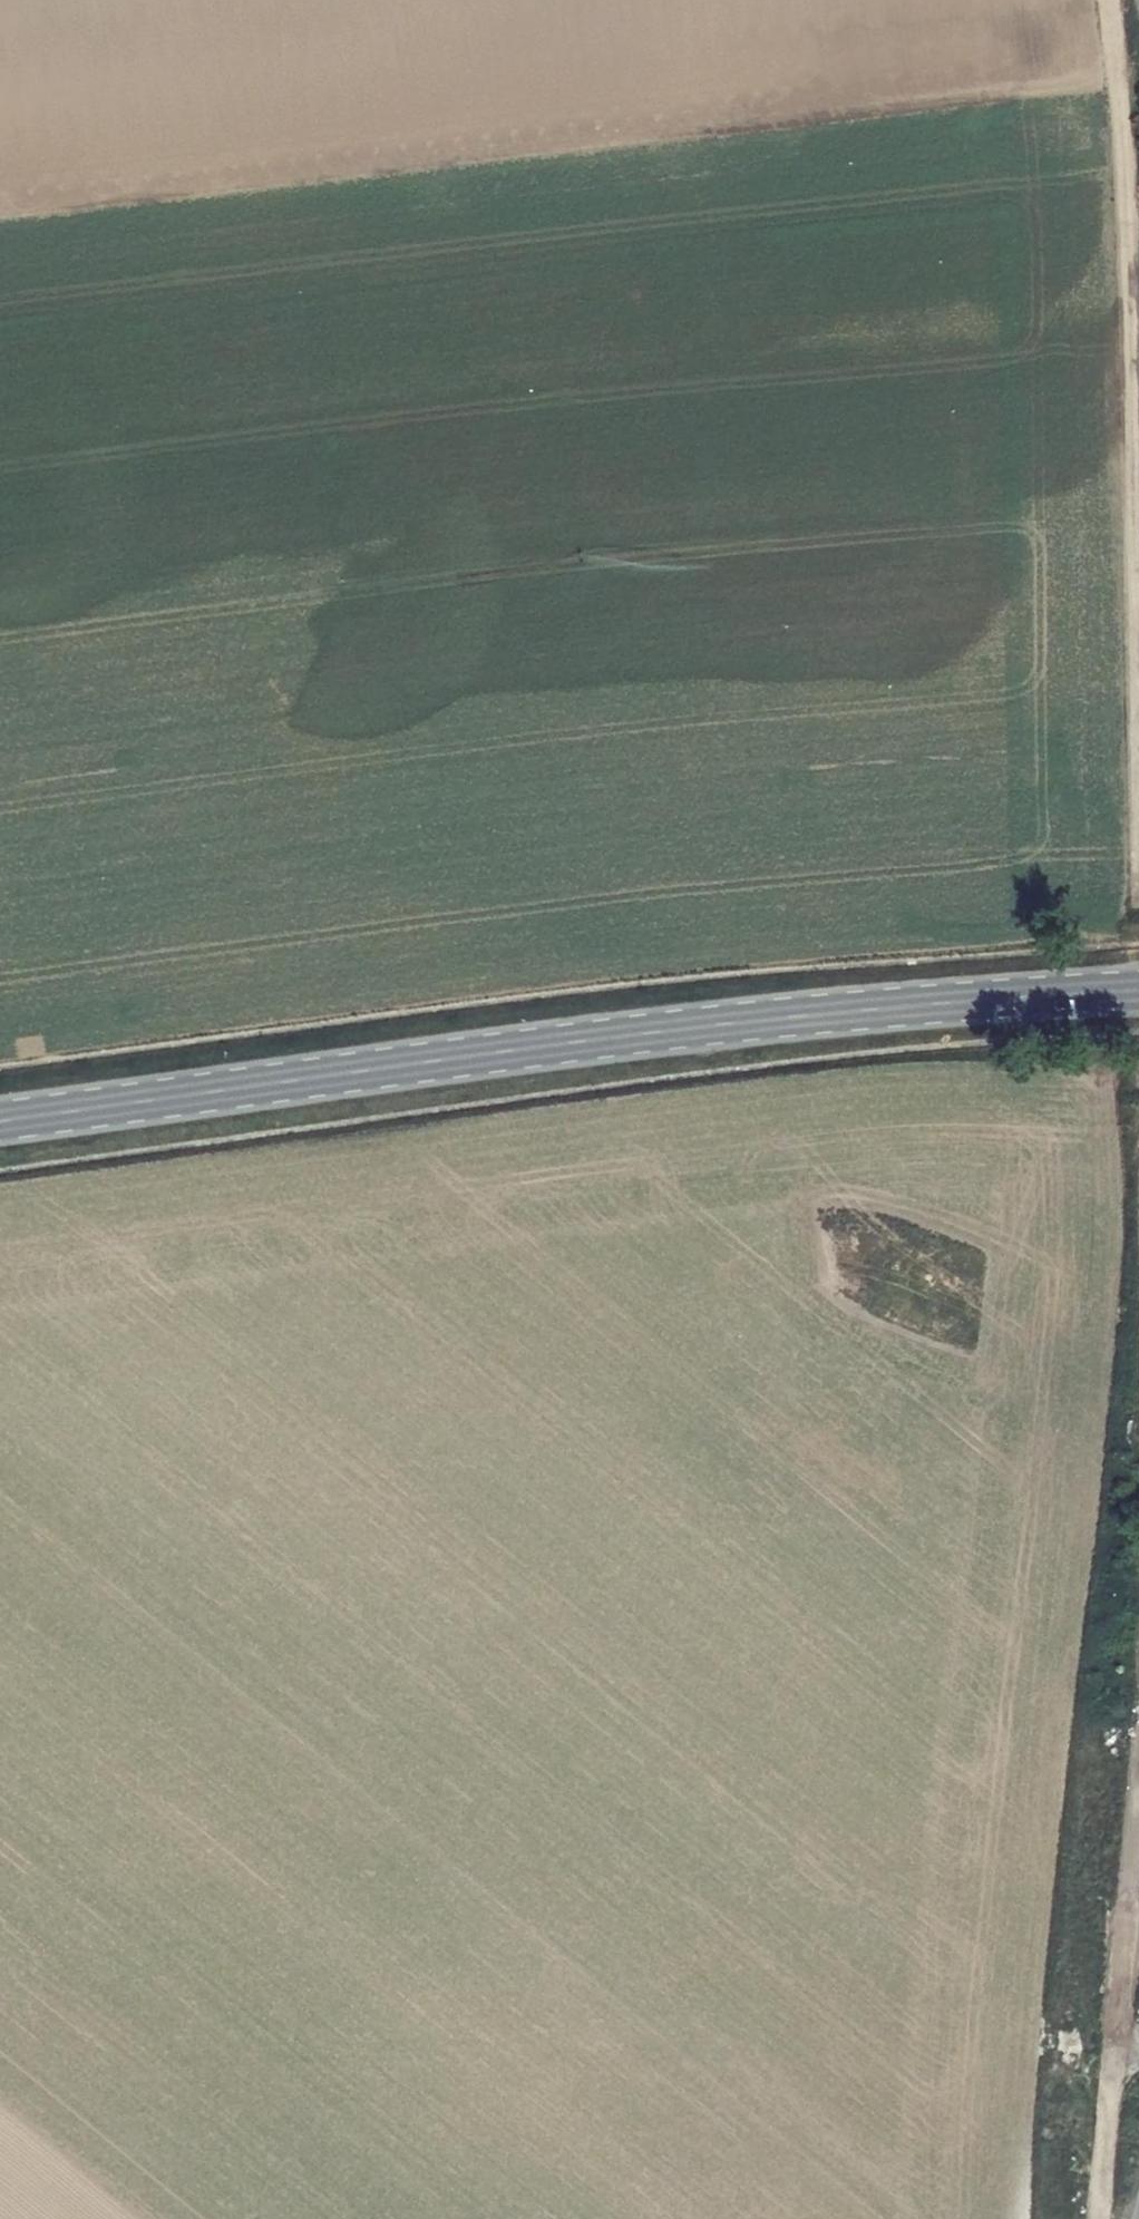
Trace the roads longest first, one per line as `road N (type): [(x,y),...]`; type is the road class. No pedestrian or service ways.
road 1 (primary): [(0,1120),(721,1024),(1138,990)]
road 2 (track): [(1109,0),(1128,179),(1138,550)]
road 3 (track): [(1138,1796),(1099,2218)]

